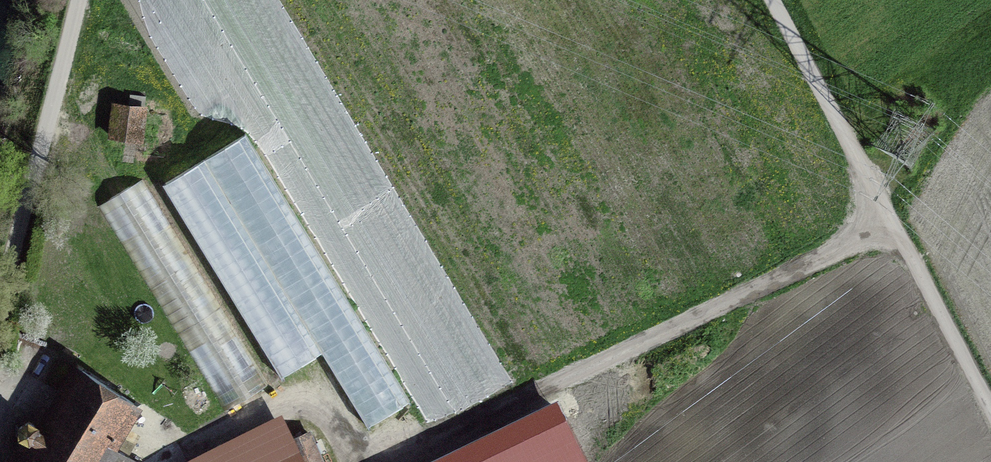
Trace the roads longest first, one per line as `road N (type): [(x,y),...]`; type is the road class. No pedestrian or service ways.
road 1 (track): [(394,461),(892,222)]
road 2 (unclassified): [(990,407),(773,0)]
road 3 (unclassified): [(78,0),(0,282)]

